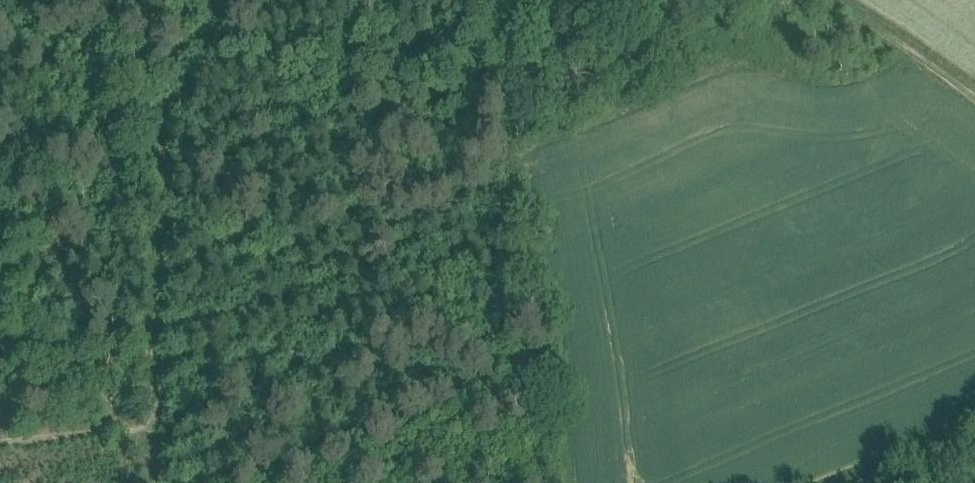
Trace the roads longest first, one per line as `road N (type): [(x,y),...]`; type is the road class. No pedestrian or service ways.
road 1 (track): [(154,436),(151,94),(195,76),(518,44),(631,0)]
road 2 (track): [(0,441),(154,436),(153,482)]
road 3 (track): [(821,0),(974,98)]

